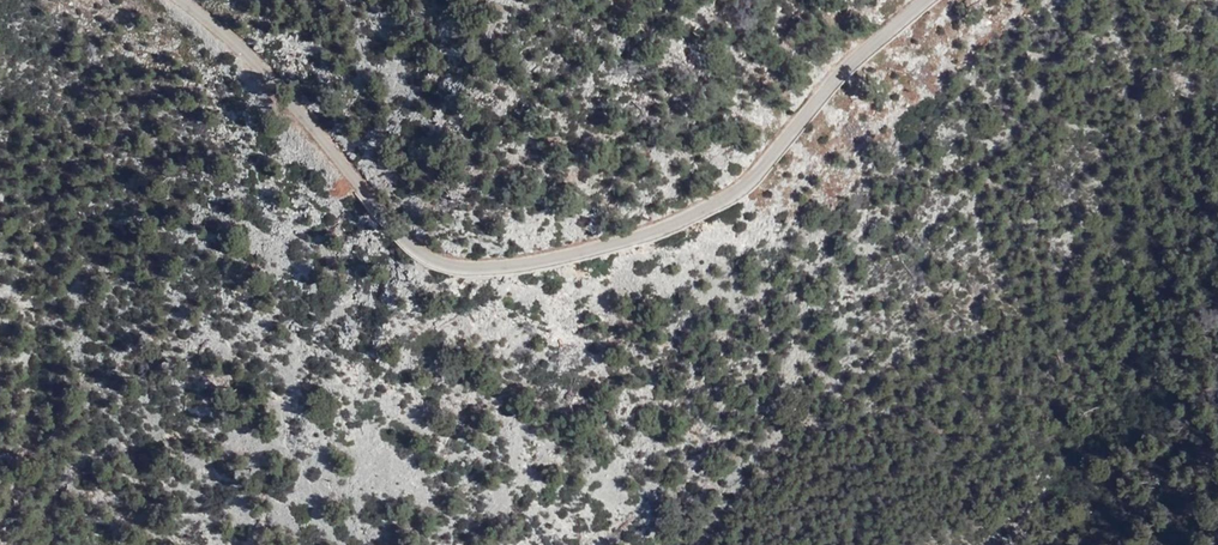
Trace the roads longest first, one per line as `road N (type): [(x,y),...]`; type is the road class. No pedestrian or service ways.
road 1 (unclassified): [(924,0),(846,67),(752,180),(717,202),(622,240),(471,270),(431,260),(406,241),(262,68),(175,0)]

